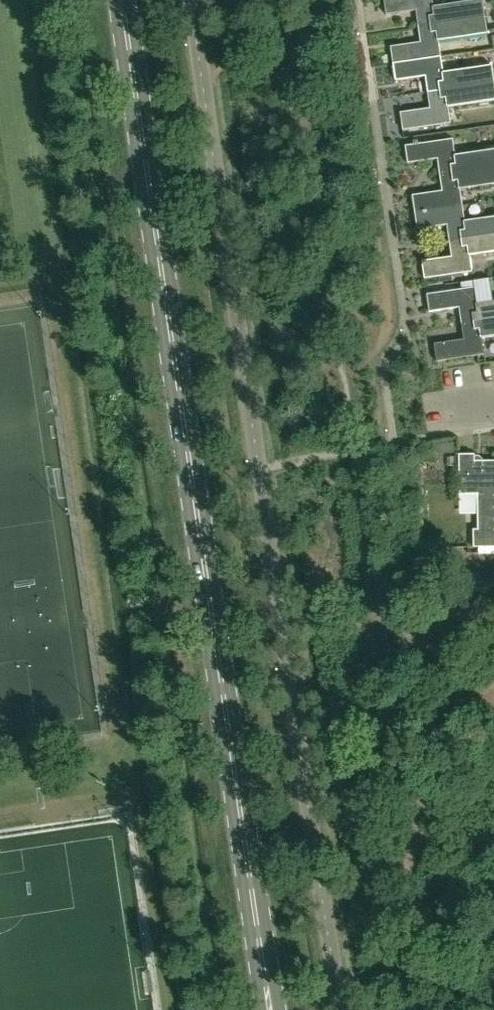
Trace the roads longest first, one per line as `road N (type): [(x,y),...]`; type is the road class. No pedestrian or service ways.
road 1 (primary): [(272,1009),(120,0)]

